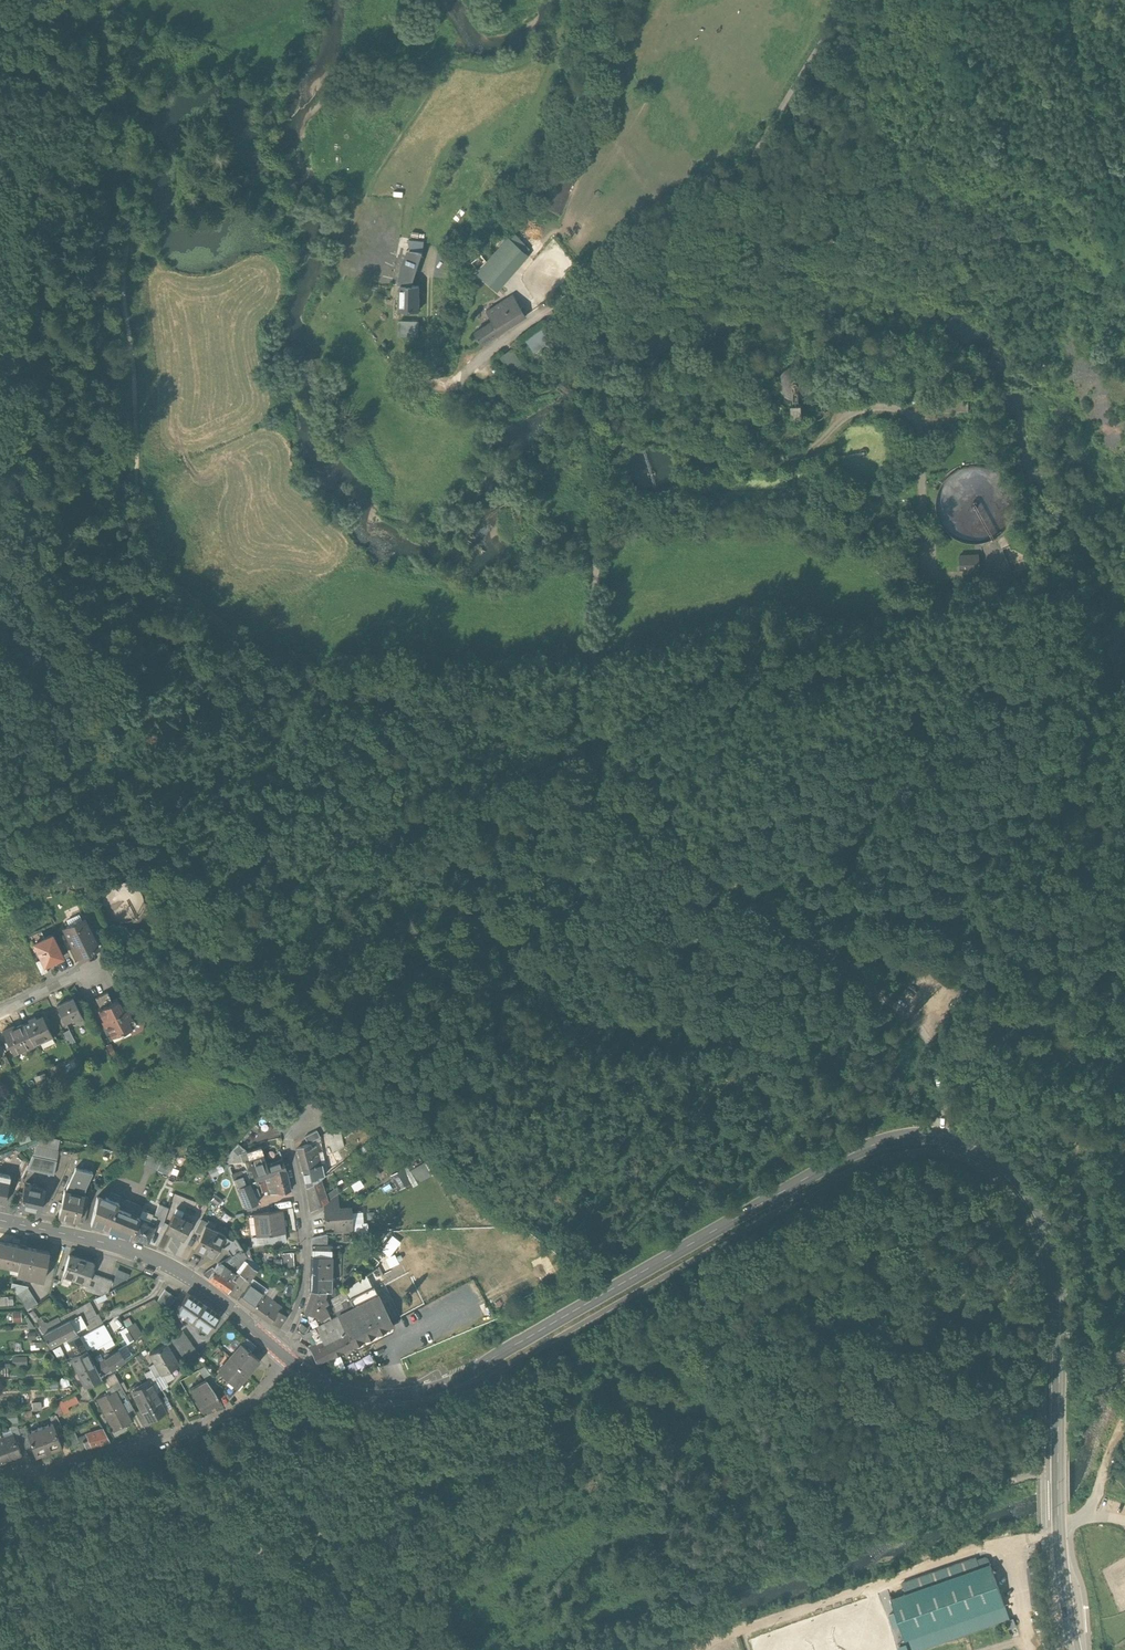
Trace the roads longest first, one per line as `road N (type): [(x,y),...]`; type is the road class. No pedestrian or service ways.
road 1 (secondary): [(1074,1649),(1058,1520),(1053,1245),(1018,1179),(975,1148),(943,1137),(900,1139),(844,1160),(435,1387),(361,1394),(332,1386),(280,1352)]
road 2 (track): [(584,764),(455,714),(335,694),(193,604),(161,565),(140,522),(124,294),(130,145),(118,0)]
road 3 (unclassified): [(458,377),(487,348),(718,190),(769,131),(842,0)]
road 4 (track): [(1043,1472),(718,1587),(566,1649)]
road 5 (track): [(259,1392),(323,1538),(295,1555),(208,1564),(183,1592),(155,1649)]
road 6 (residential): [(280,1352),(267,1383),(233,1414),(0,1480)]
road 7 (track): [(588,411),(598,492),(592,659),(604,729)]
road 8 (secondary): [(280,1352),(170,1268),(114,1246),(0,1221)]
road 9 (track): [(625,787),(710,871),(804,937)]
road 10 (residential): [(280,1352),(301,1267),(291,1148),(301,1127)]

